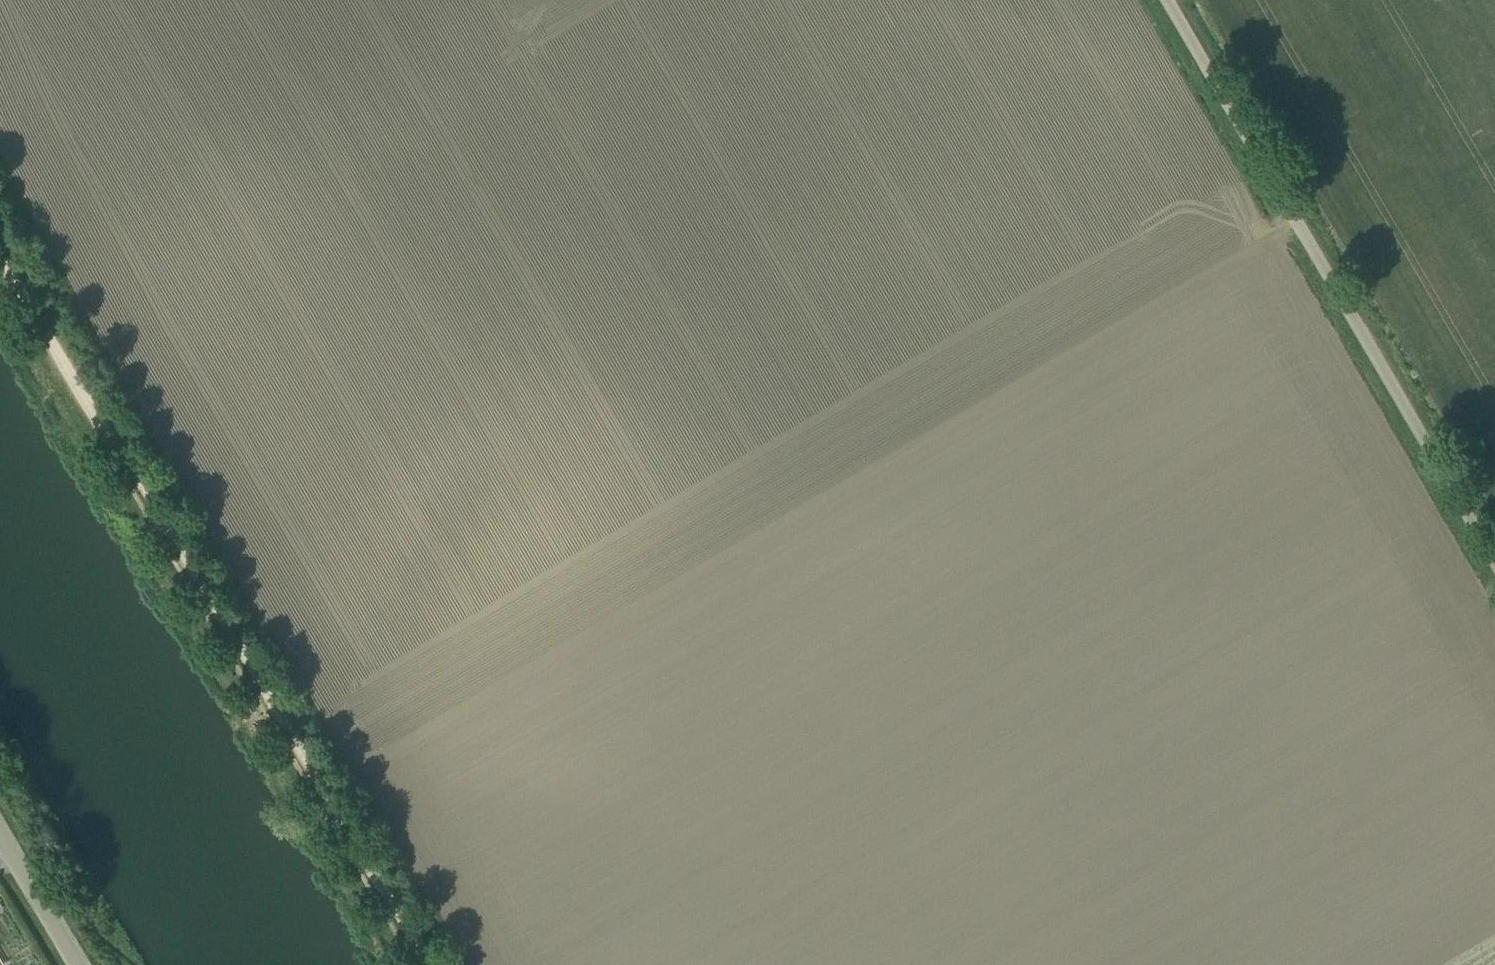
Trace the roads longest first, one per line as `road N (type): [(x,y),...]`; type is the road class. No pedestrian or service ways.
road 1 (track): [(0,249),(428,964)]
road 2 (unclassified): [(1494,561),(1169,0)]
road 3 (unclassified): [(72,964),(0,848)]

